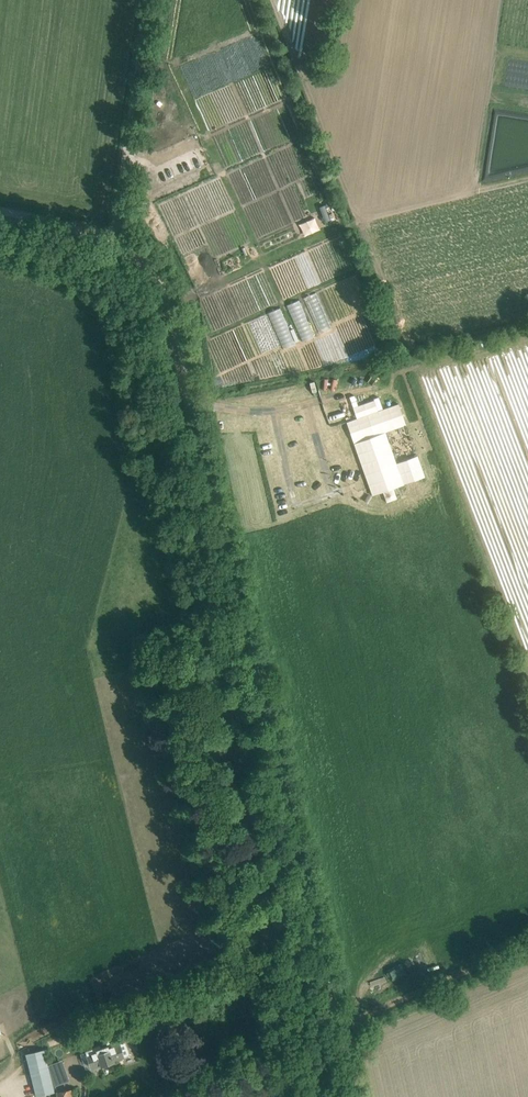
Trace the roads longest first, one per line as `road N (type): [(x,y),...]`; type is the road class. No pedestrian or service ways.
road 1 (track): [(357,1096),(170,317),(150,268),(111,239)]
road 2 (track): [(179,1096),(338,1043),(359,1018),(527,943)]
road 3 (track): [(111,239),(148,0)]

